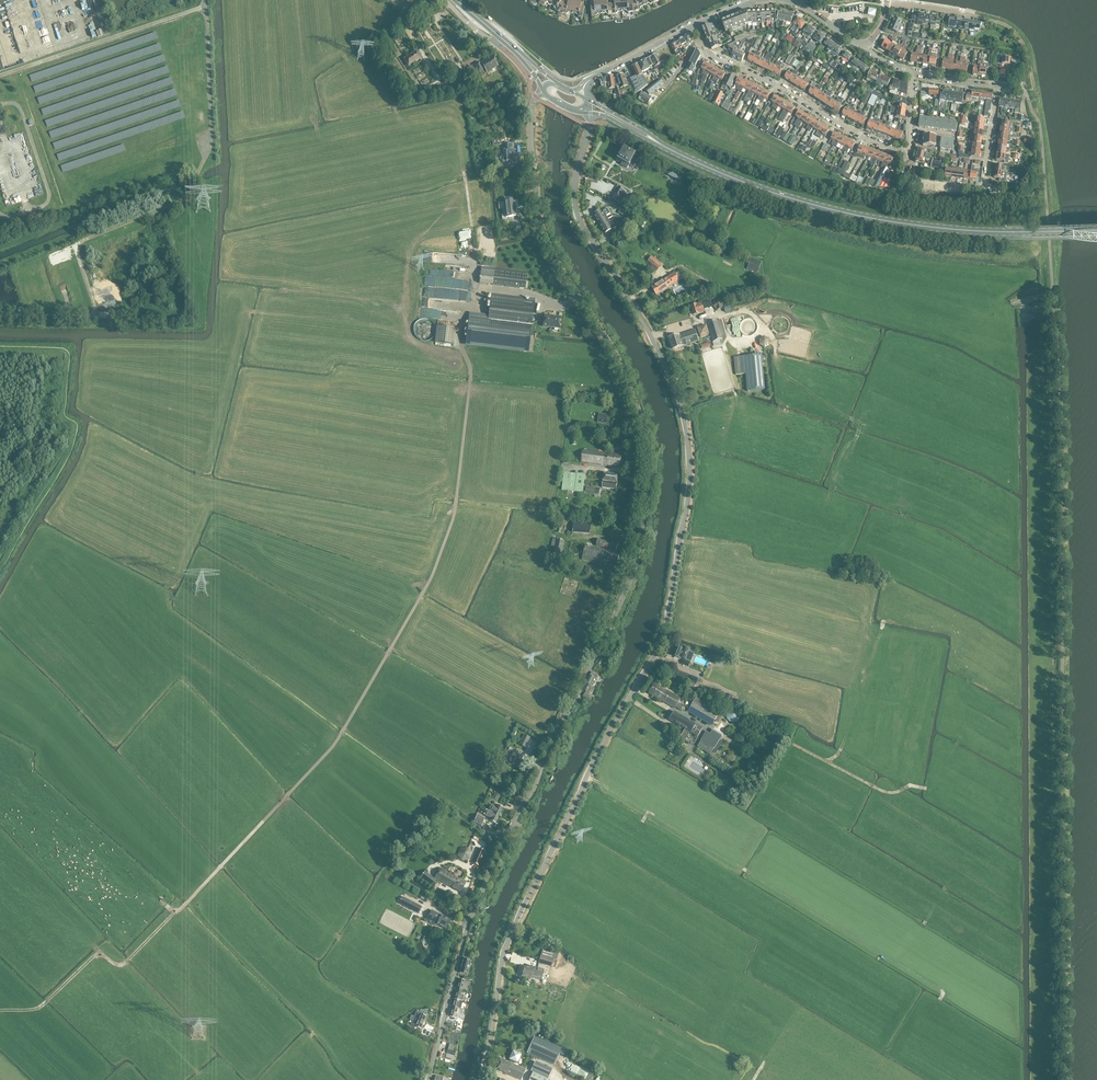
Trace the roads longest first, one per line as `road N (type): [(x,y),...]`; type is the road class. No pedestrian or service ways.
road 1 (unclassified): [(429,1079),(475,906),(632,573),(647,479),(645,443),(622,371),(543,235),(531,122),(542,88)]
road 2 (unclassified): [(482,1079),(512,929),(663,634),(689,489),(674,387),(573,202),(589,113)]
road 3 (track): [(175,913),(337,741),(430,581),(455,512),(471,367),(463,345),(469,298),(475,290),(525,294),(565,307),(578,299)]
road 4 (track): [(641,823),(650,812),(892,960),(946,887),(941,868)]
road 5 (primary): [(1031,231),(843,212),(759,188),(660,143)]
road 6 (residential): [(694,24),(714,57),(910,154)]
road 7 (track): [(875,635),(680,540)]
road 8 (track): [(827,761),(791,742),(733,741),(635,689)]
road 9 (residential): [(998,86),(983,188),(917,180),(910,154)]
road 10 (track): [(546,731),(392,646)]
road 11 (track): [(940,787),(887,793),(827,761),(840,750)]
road 12 (track): [(0,1011),(44,1006),(100,954)]

